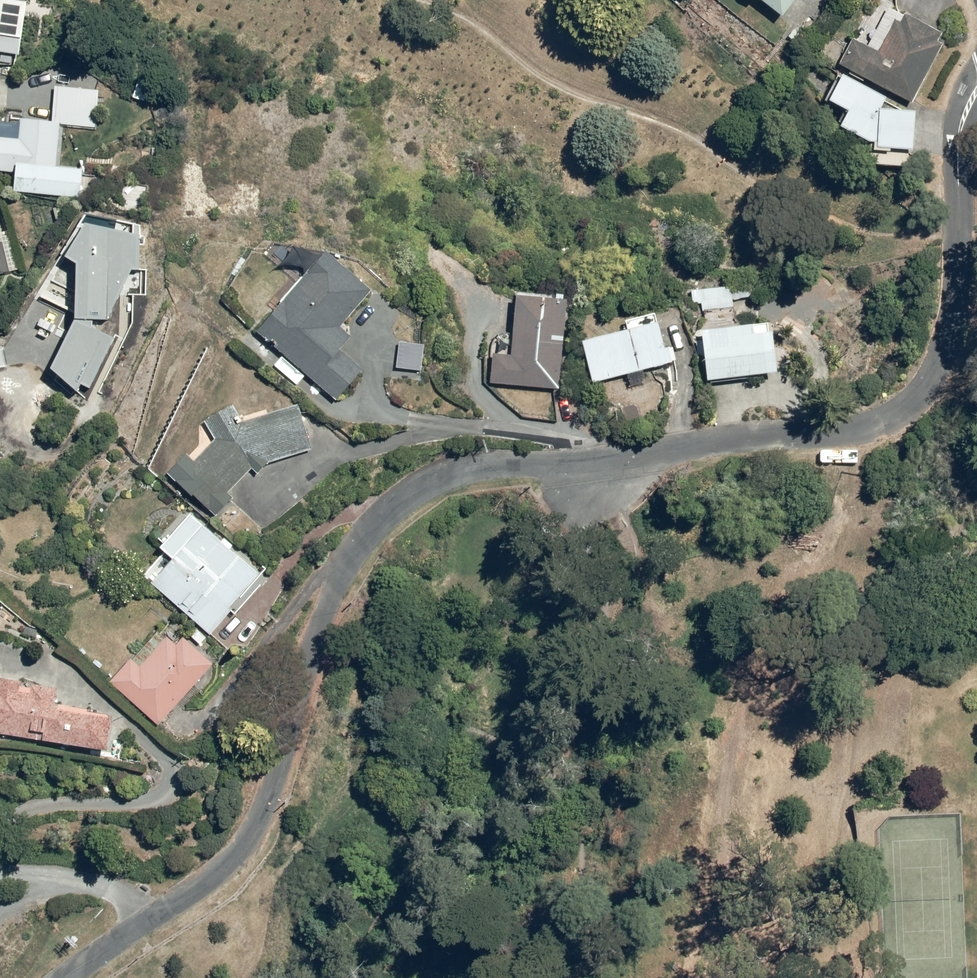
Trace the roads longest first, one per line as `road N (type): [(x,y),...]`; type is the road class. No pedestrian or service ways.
road 1 (residential): [(66,977),(214,875),(255,832),(347,565),(370,531),(430,481),(482,468),(863,429),(929,393),(958,307),(959,145),(976,87)]
road 2 (track): [(375,977),(411,888),(421,818),(437,790),(460,779),(496,781),(532,763),(613,671),(636,582),(632,454)]
road 3 (track): [(961,235),(851,221),(723,151),(620,113),(446,0)]
road 4 (track): [(547,744),(582,800),(588,846),(574,921),(550,977)]

